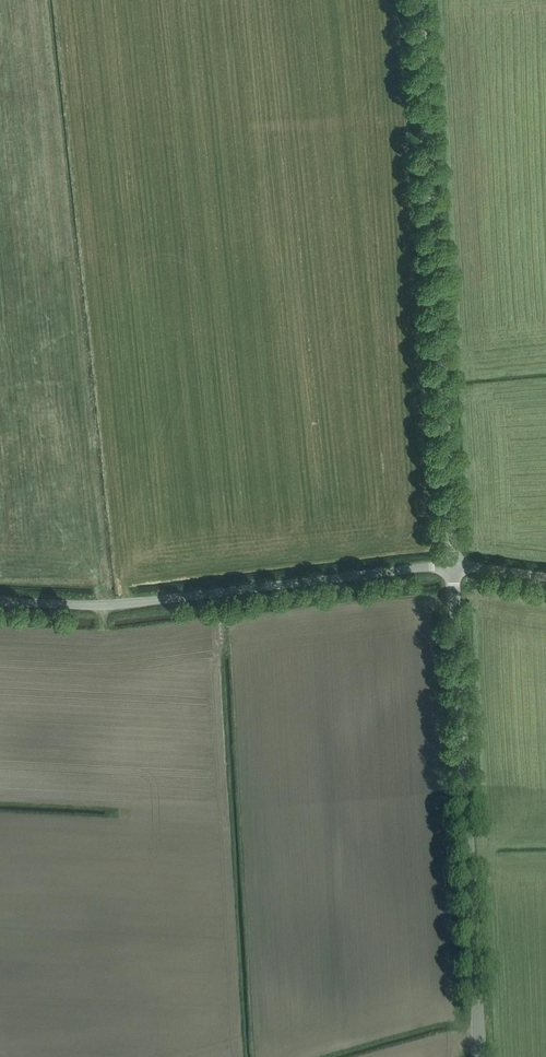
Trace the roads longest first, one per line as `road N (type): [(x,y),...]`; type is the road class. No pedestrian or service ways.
road 1 (unclassified): [(451,566),(416,0)]
road 2 (unclassified): [(477,1056),(451,566)]
road 3 (unclassified): [(0,600),(130,604),(451,566)]

